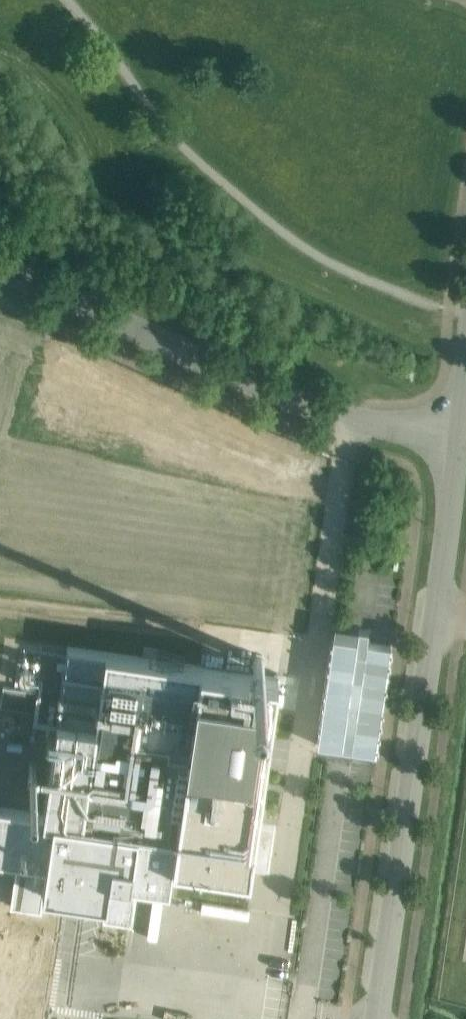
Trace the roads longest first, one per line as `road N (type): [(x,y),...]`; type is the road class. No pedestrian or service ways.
road 1 (residential): [(386,1018),(456,432)]
road 2 (residential): [(456,432),(347,417),(256,385),(0,266)]

